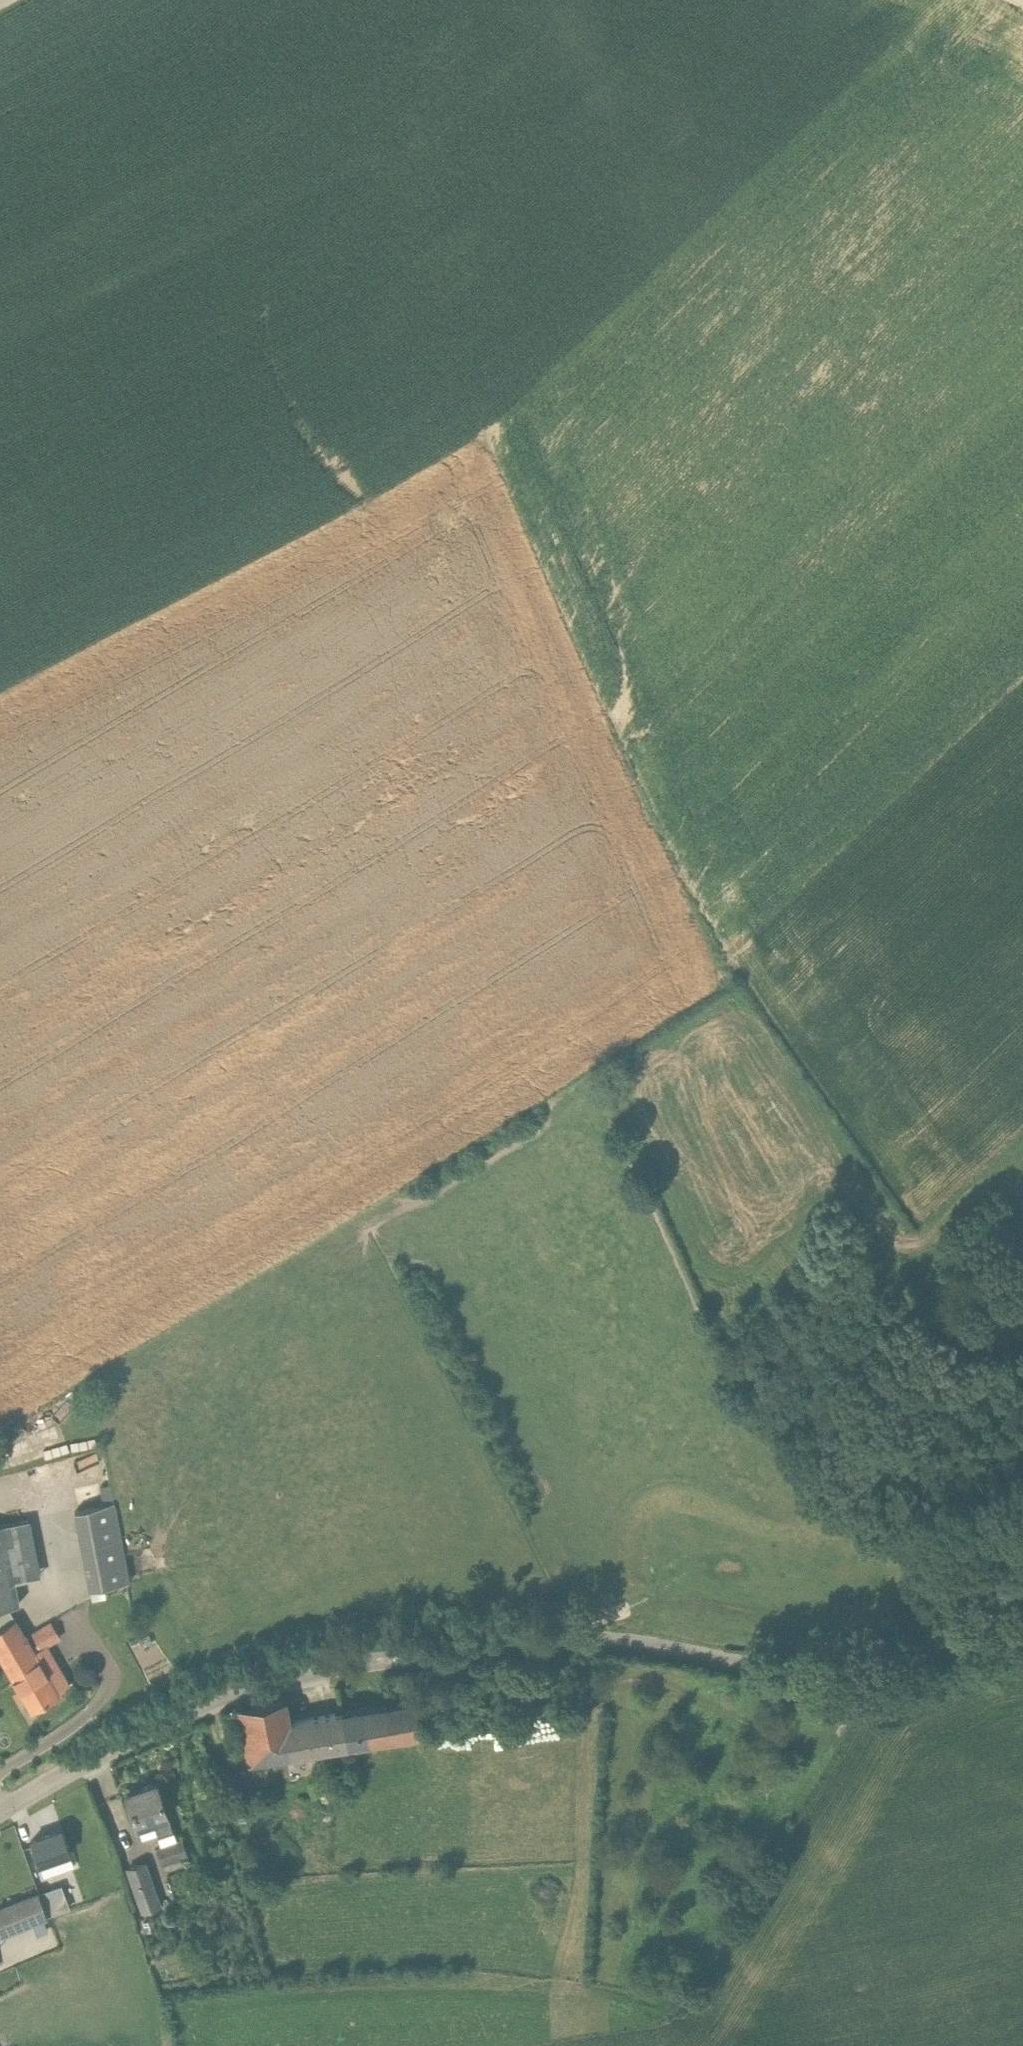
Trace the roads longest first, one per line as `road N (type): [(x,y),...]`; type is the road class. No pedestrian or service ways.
road 1 (tertiary): [(1022,1622),(983,1628),(888,1670),(846,1679),(584,1640),(340,1669),(196,1708),(0,1812)]

